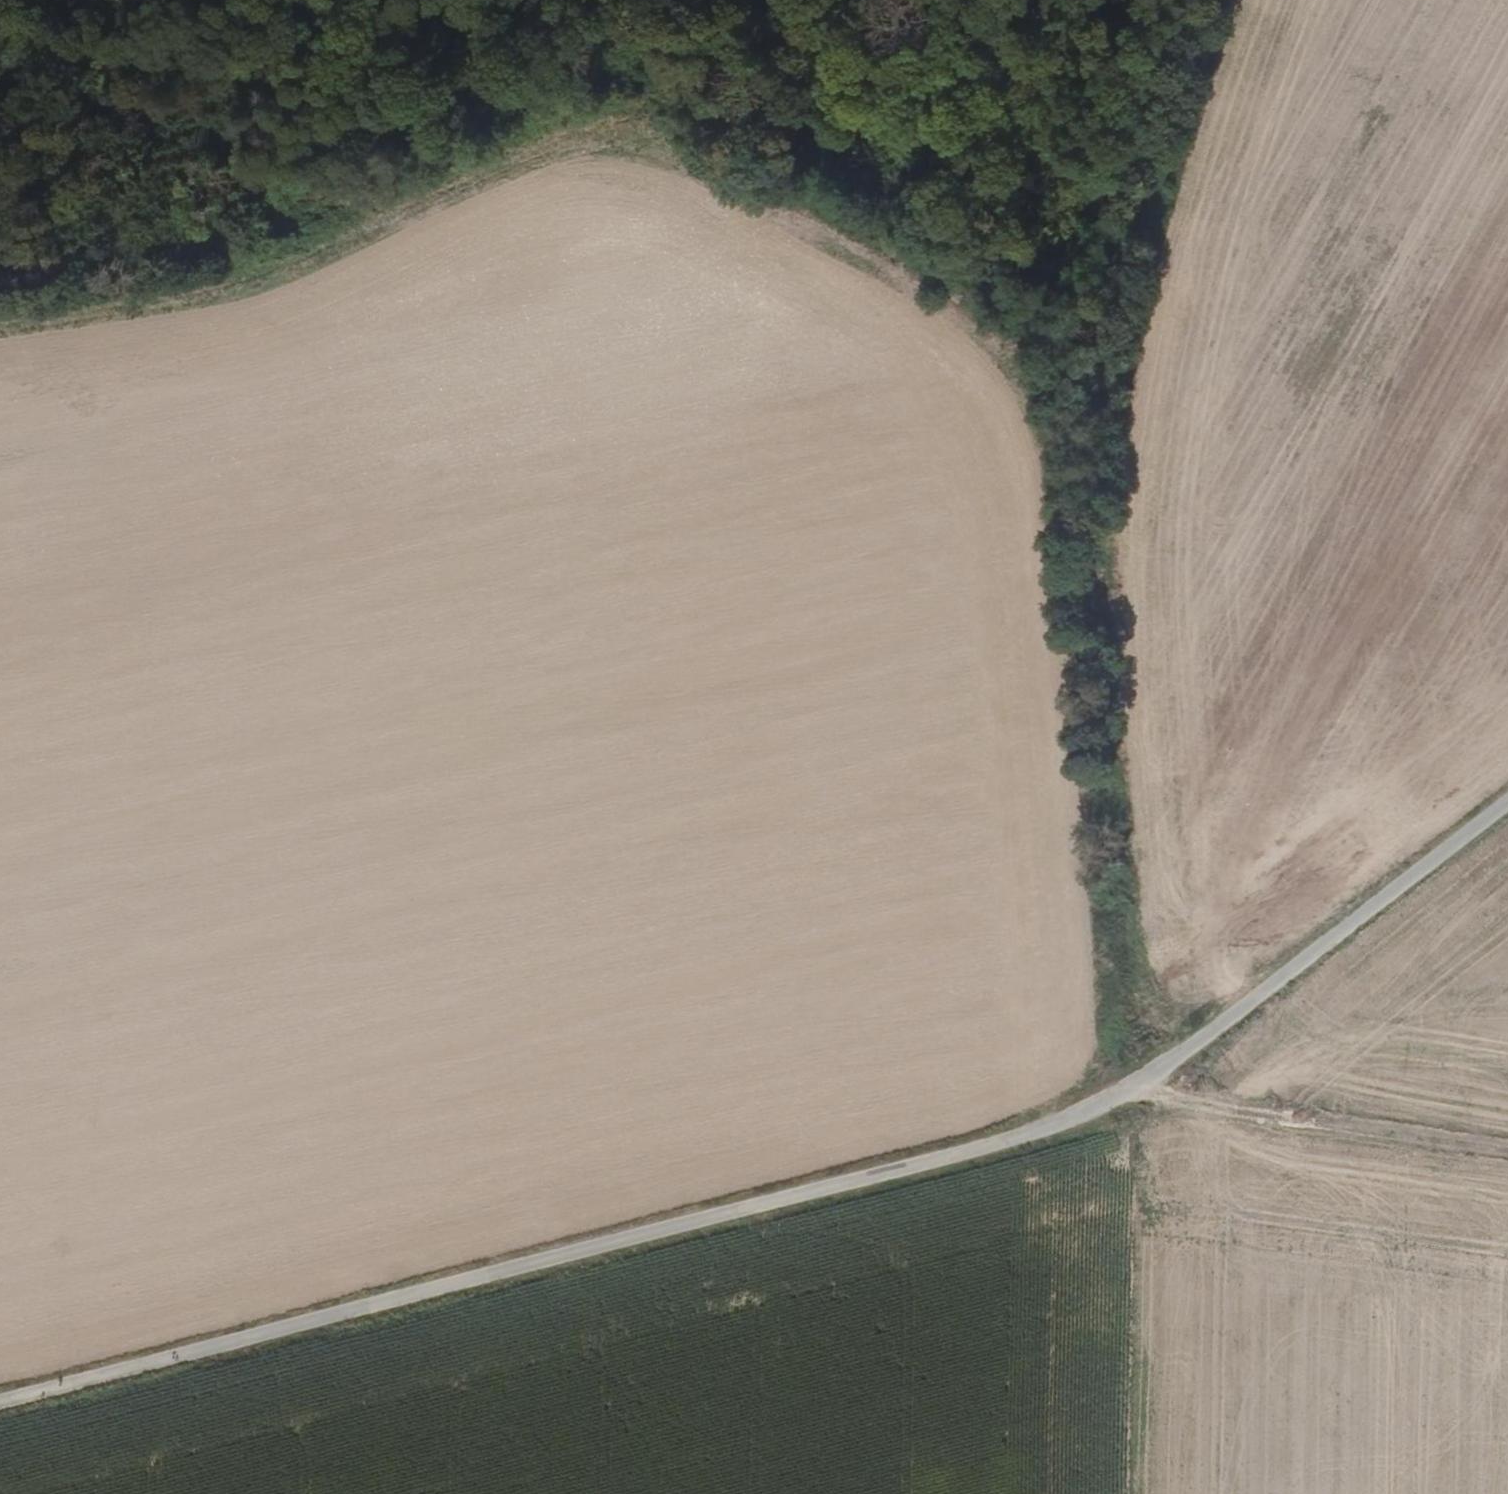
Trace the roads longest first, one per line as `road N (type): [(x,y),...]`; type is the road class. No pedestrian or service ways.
road 1 (track): [(1123,1100),(1048,1129),(0,1404)]
road 2 (track): [(1507,797),(1123,1100)]
road 3 (track): [(1507,1155),(1123,1100)]

